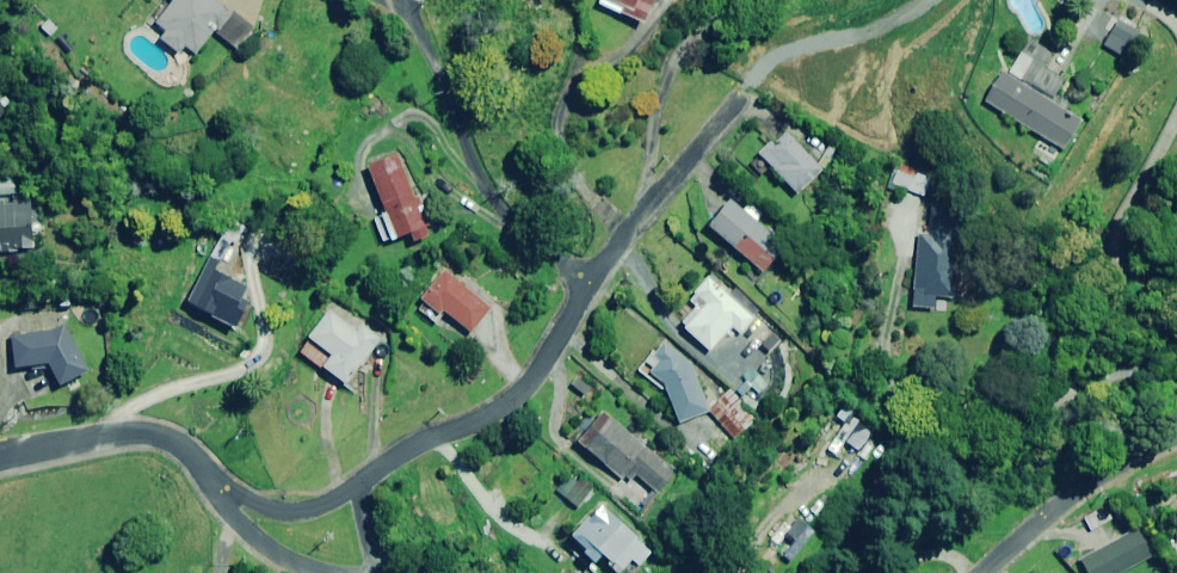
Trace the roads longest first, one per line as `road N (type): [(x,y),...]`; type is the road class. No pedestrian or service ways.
road 1 (residential): [(738,101),(632,223),(528,381),(490,414),(386,461),(356,487)]
road 2 (residential): [(0,461),(139,435),(169,443),(198,464),(219,495)]
road 3 (residential): [(984,572),(1085,484),(1176,436)]
road 4 (residential): [(356,487),(284,514),(219,495)]
road 5 (residential): [(219,495),(248,533),(321,572)]

